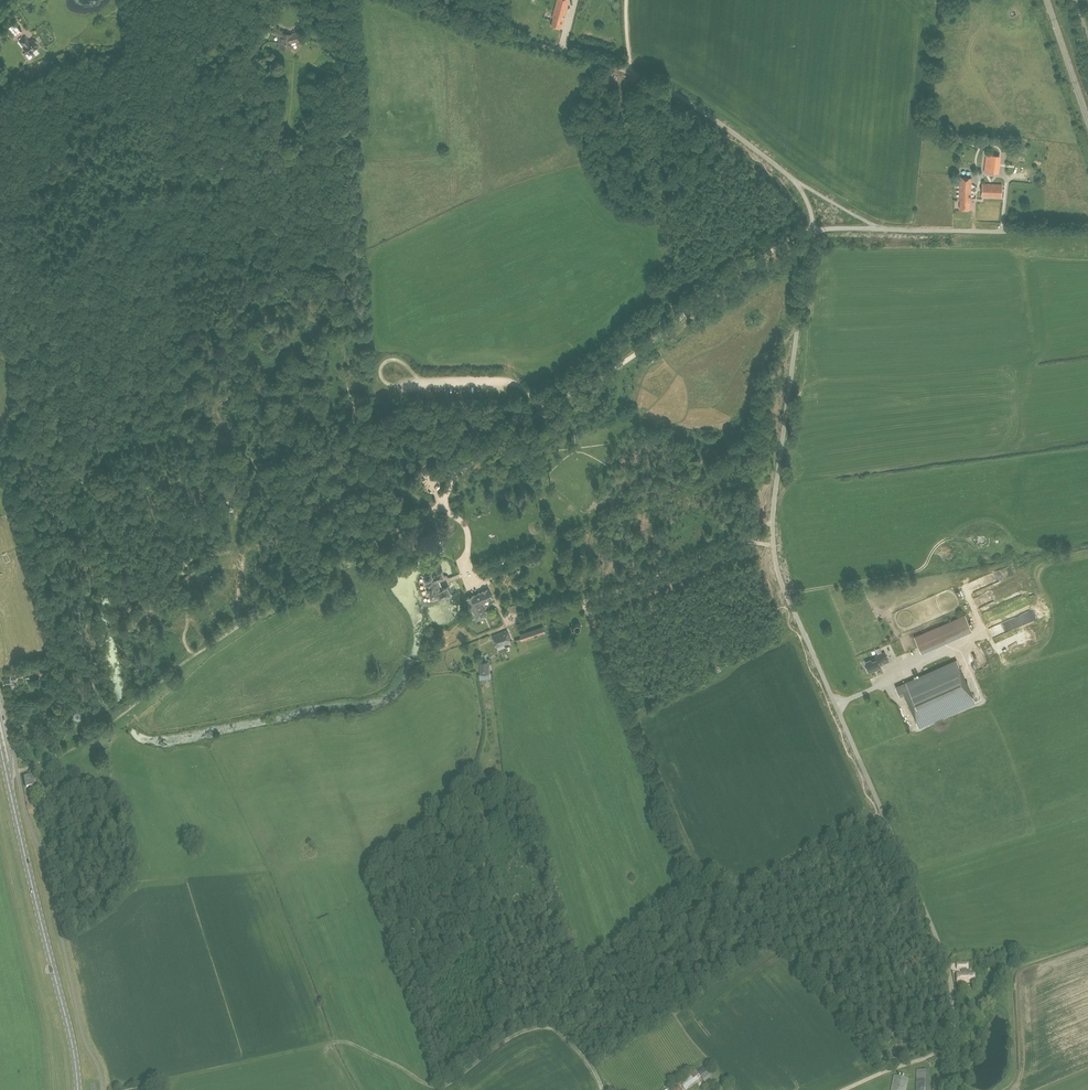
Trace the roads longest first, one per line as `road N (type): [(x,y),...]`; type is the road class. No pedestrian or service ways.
road 1 (unclassified): [(954,1089),(951,986),(939,945),(776,565),(774,501),(810,231)]
road 2 (track): [(128,1089),(343,1042),(442,1085),(499,1044),(548,1027),(597,1070),(604,1089)]
road 3 (unclassified): [(791,177),(656,84),(400,0)]
road 4 (primary): [(78,1089),(0,746)]
road 5 (track): [(773,546),(736,540),(578,599)]
road 6 (unclassified): [(1087,232),(883,228)]
road 7 (track): [(615,366),(491,445),(454,483)]
road 8 (track): [(358,553),(195,656)]
road 9 (track): [(440,502),(463,524),(468,570),(491,585),(506,625)]
road 10 (track): [(658,214),(631,73)]
road 11 (track): [(790,239),(676,322)]

